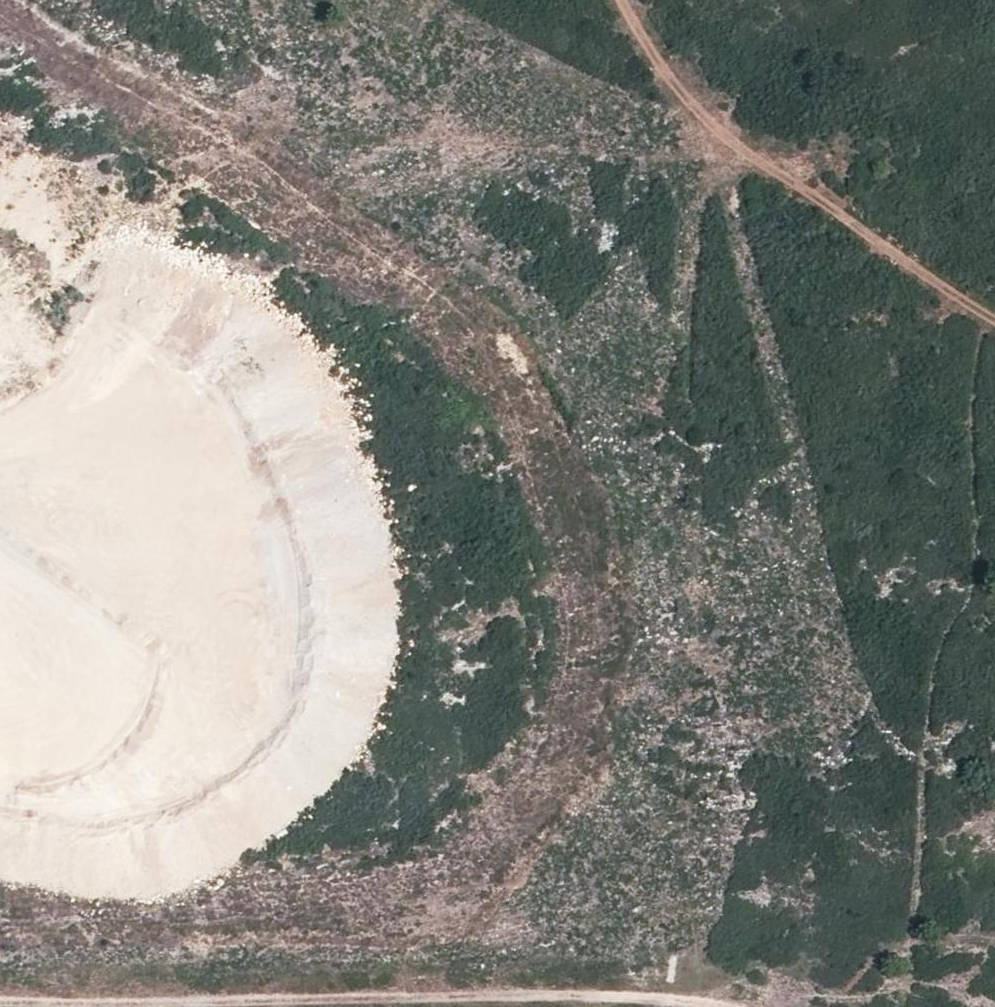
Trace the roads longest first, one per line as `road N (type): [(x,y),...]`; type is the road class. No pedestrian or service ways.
road 1 (track): [(681,1006),(505,997),(0,1003)]
road 2 (track): [(619,0),(667,90),(772,170),(994,315)]

